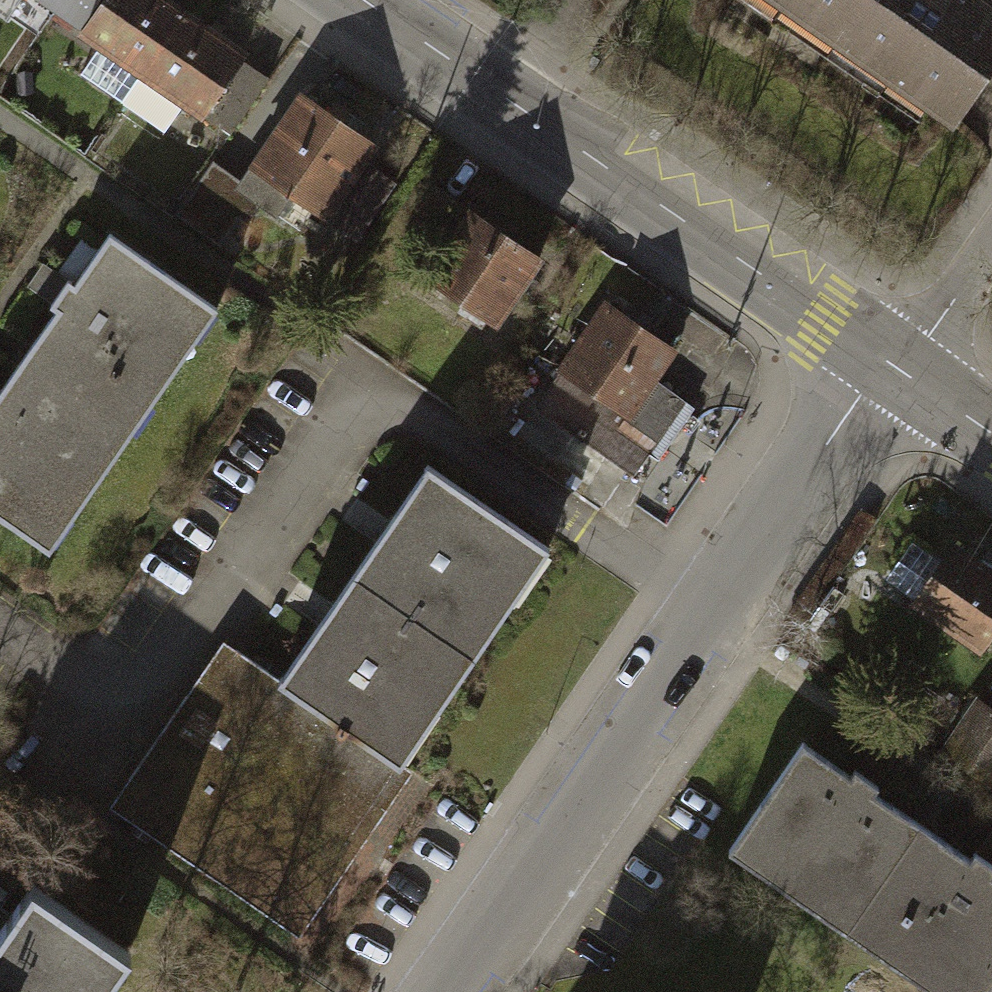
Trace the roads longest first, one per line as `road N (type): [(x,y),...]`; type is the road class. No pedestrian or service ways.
road 1 (residential): [(448,991),(860,402),(891,368)]
road 2 (tertiary): [(358,0),(891,368)]
road 3 (residential): [(891,368),(991,251)]
road 4 (tertiary): [(891,368),(991,435)]

